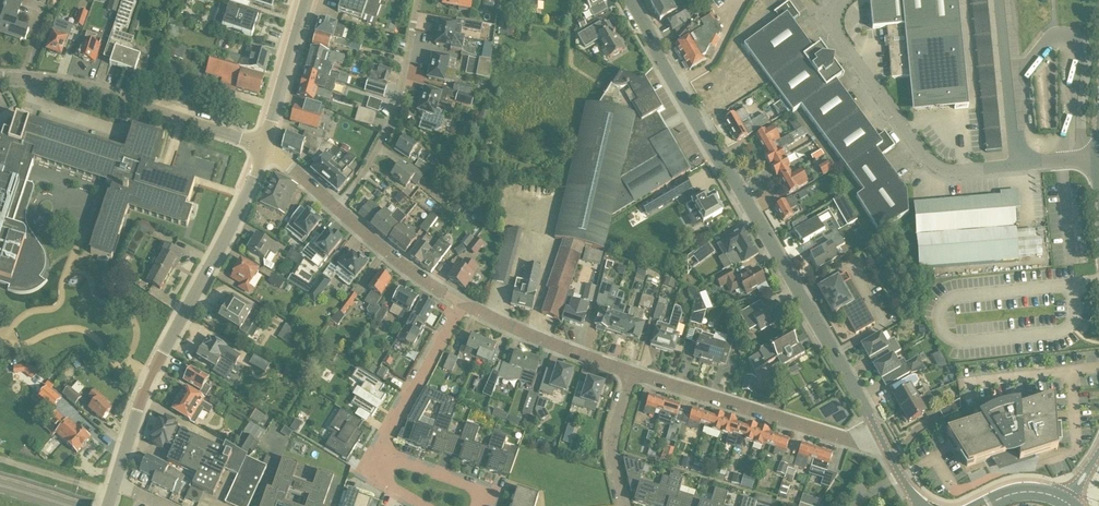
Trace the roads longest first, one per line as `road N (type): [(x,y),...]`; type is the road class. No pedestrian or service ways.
road 1 (tertiary): [(878,432),(631,0)]
road 2 (tertiary): [(116,485),(148,382),(265,147)]
road 3 (residential): [(633,371),(462,306),(381,456)]
road 4 (residential): [(265,147),(84,87),(0,76)]
road 5 (unclassified): [(1015,167),(947,174),(932,167),(823,19)]
road 6 (residential): [(878,432),(840,438),(633,371)]
road 7 (residential): [(338,209),(396,107),(418,0)]
road 8 (unclassified): [(999,0),(1015,167)]
road 9 (tertiary): [(265,147),(308,0)]
road 10 (residential): [(633,371),(613,436),(627,505)]
road 11 (residential): [(446,295),(338,209)]

